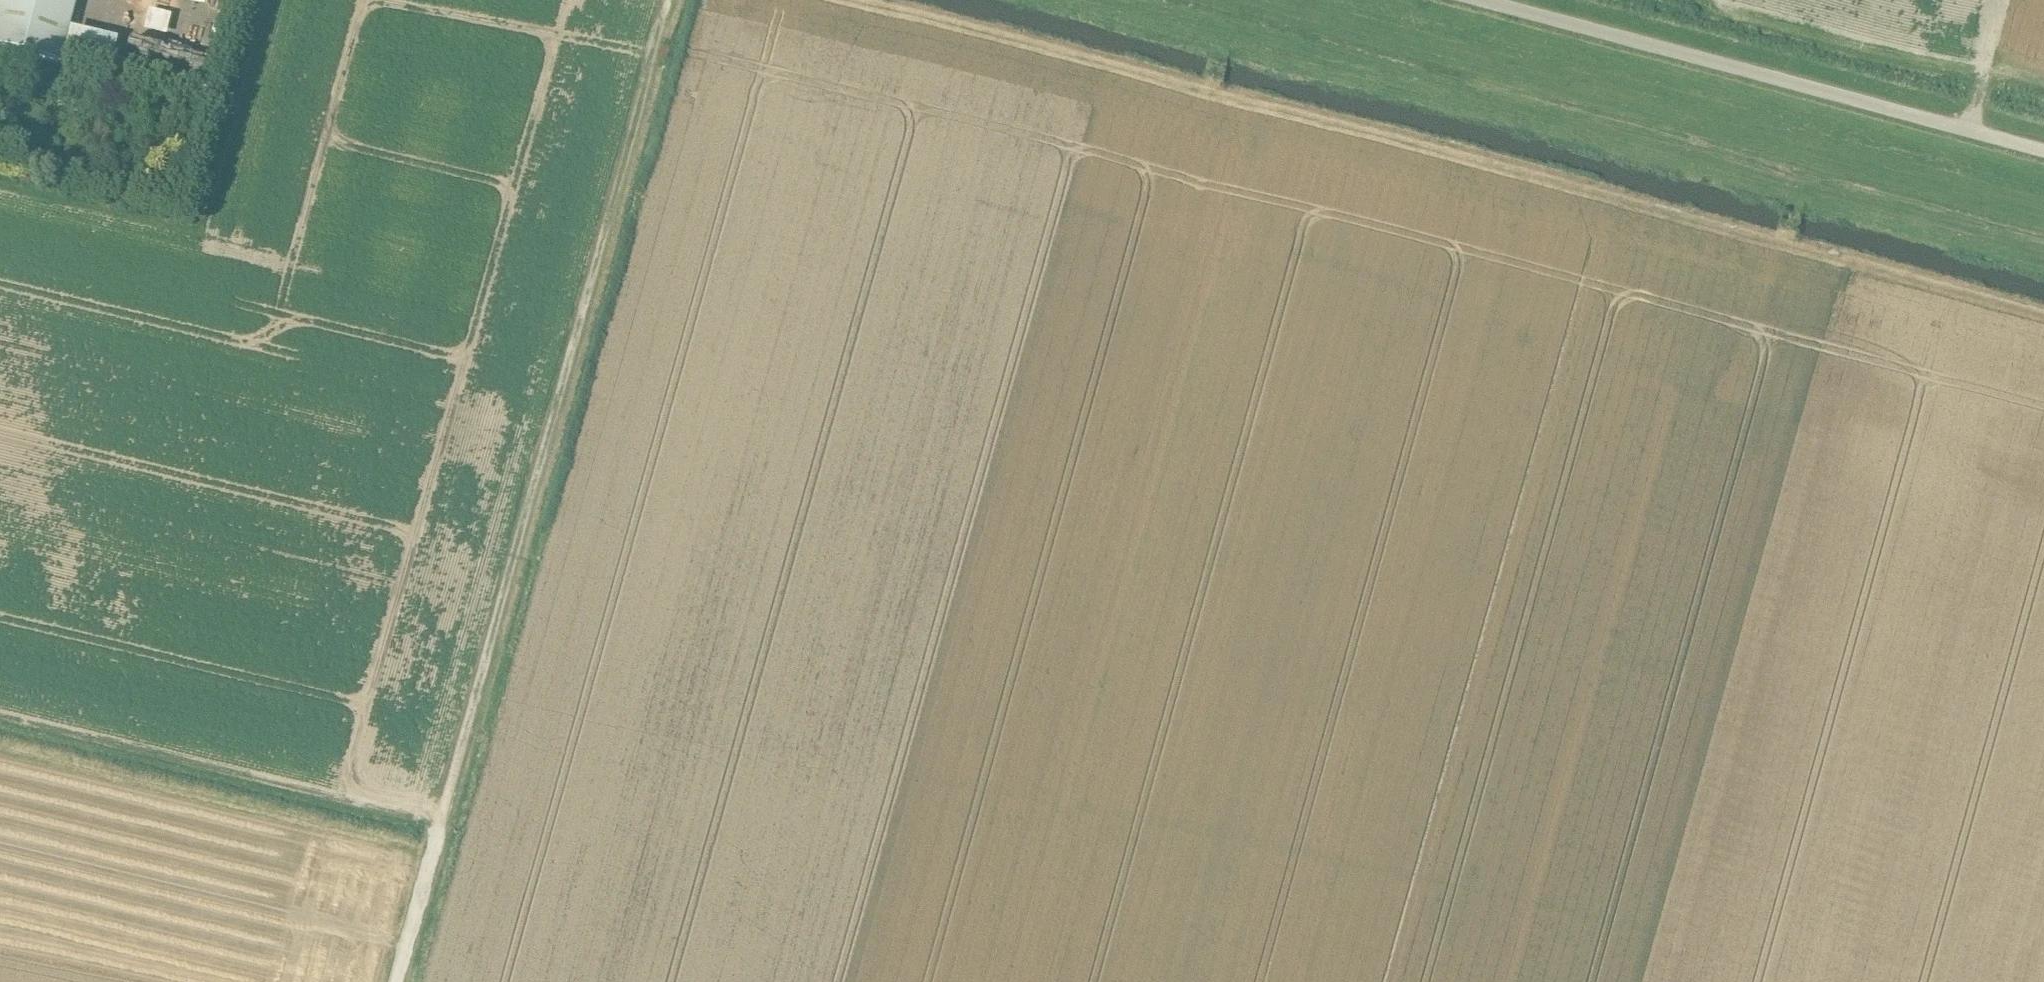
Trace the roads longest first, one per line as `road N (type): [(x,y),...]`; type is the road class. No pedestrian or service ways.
road 1 (track): [(670,0),(396,981)]
road 2 (unclassified): [(2043,152),(1476,0)]

